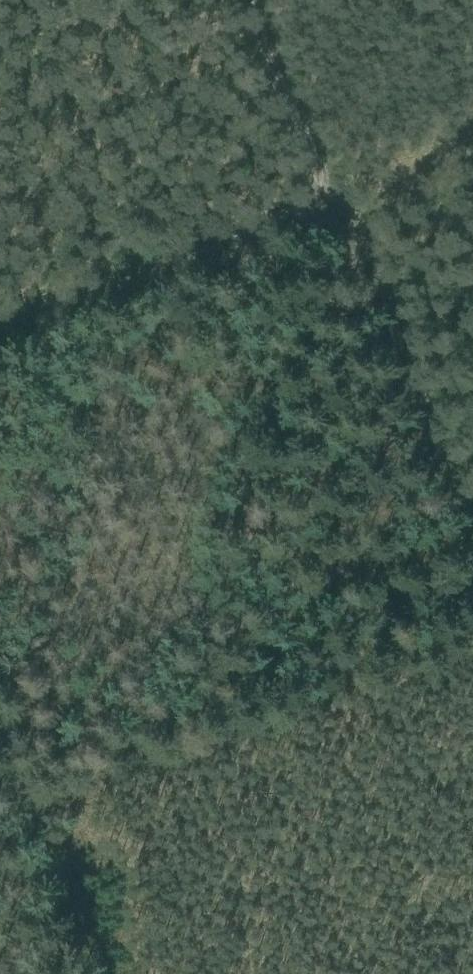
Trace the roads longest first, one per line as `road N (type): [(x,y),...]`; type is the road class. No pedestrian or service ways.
road 1 (track): [(0,313),(323,192),(247,0)]
road 2 (track): [(323,192),(472,579)]
road 3 (track): [(0,785),(69,973)]

